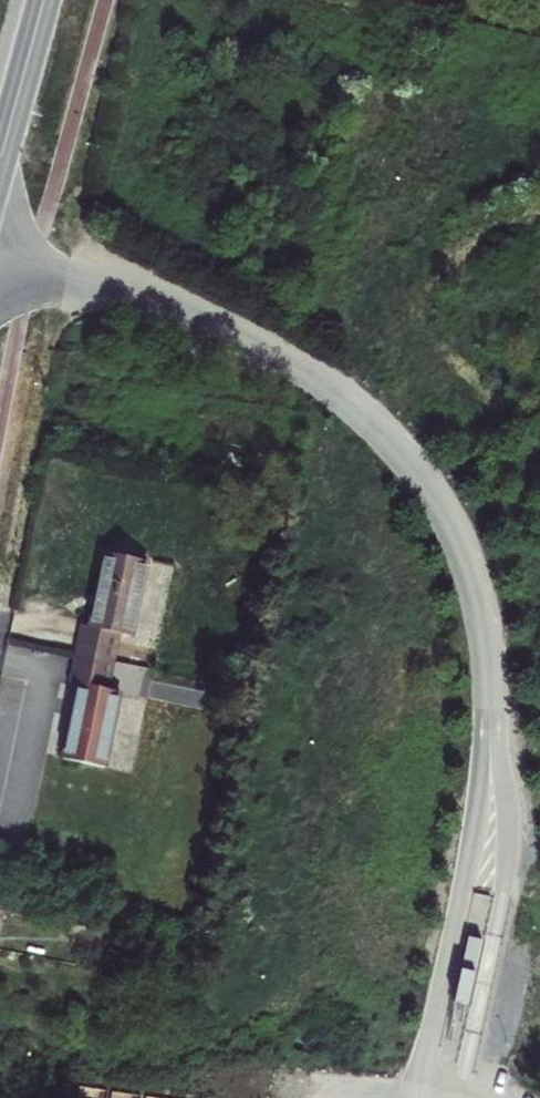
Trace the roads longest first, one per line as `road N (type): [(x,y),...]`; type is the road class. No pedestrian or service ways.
road 1 (track): [(427,1097),(491,801),(489,647),(478,583),(450,517),(379,427),(290,358),(224,322),(0,248)]
road 2 (secondary): [(44,0),(0,157)]

